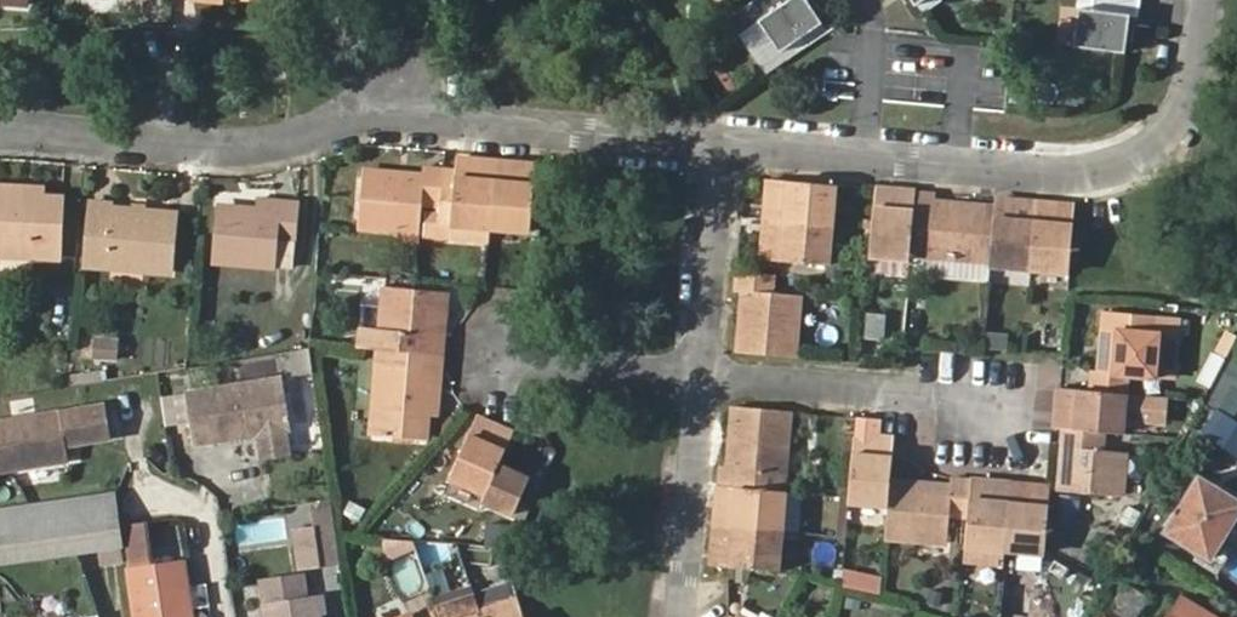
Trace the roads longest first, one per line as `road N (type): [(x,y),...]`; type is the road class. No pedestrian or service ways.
road 1 (residential): [(0,135),(232,148),(412,126),(731,147)]
road 2 (residential): [(867,157),(1068,172),(1167,133),(1198,0)]
road 3 (residential): [(705,383),(1012,419)]
road 4 (residential): [(731,147),(705,383)]
road 5 (residential): [(705,383),(681,616)]
road 6 (residential): [(705,383),(520,371)]
road 7 (residential): [(867,157),(876,42),(856,0)]
road 8 (residential): [(731,147),(867,157)]

